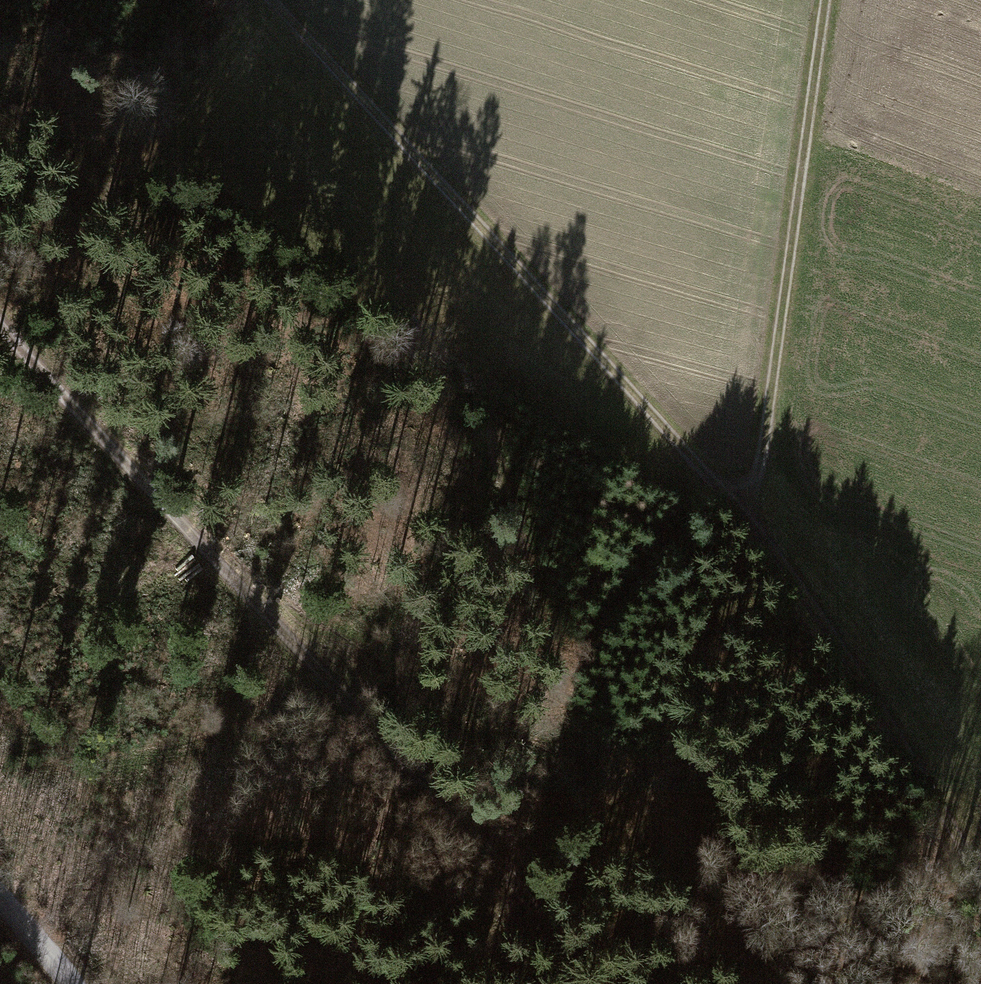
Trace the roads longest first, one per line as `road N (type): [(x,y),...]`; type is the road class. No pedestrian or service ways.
road 1 (track): [(0,348),(551,897),(583,983)]
road 2 (track): [(270,0),(740,506)]
road 3 (track): [(826,0),(761,472),(740,506)]
road 4 (track): [(740,506),(924,779),(980,884)]

